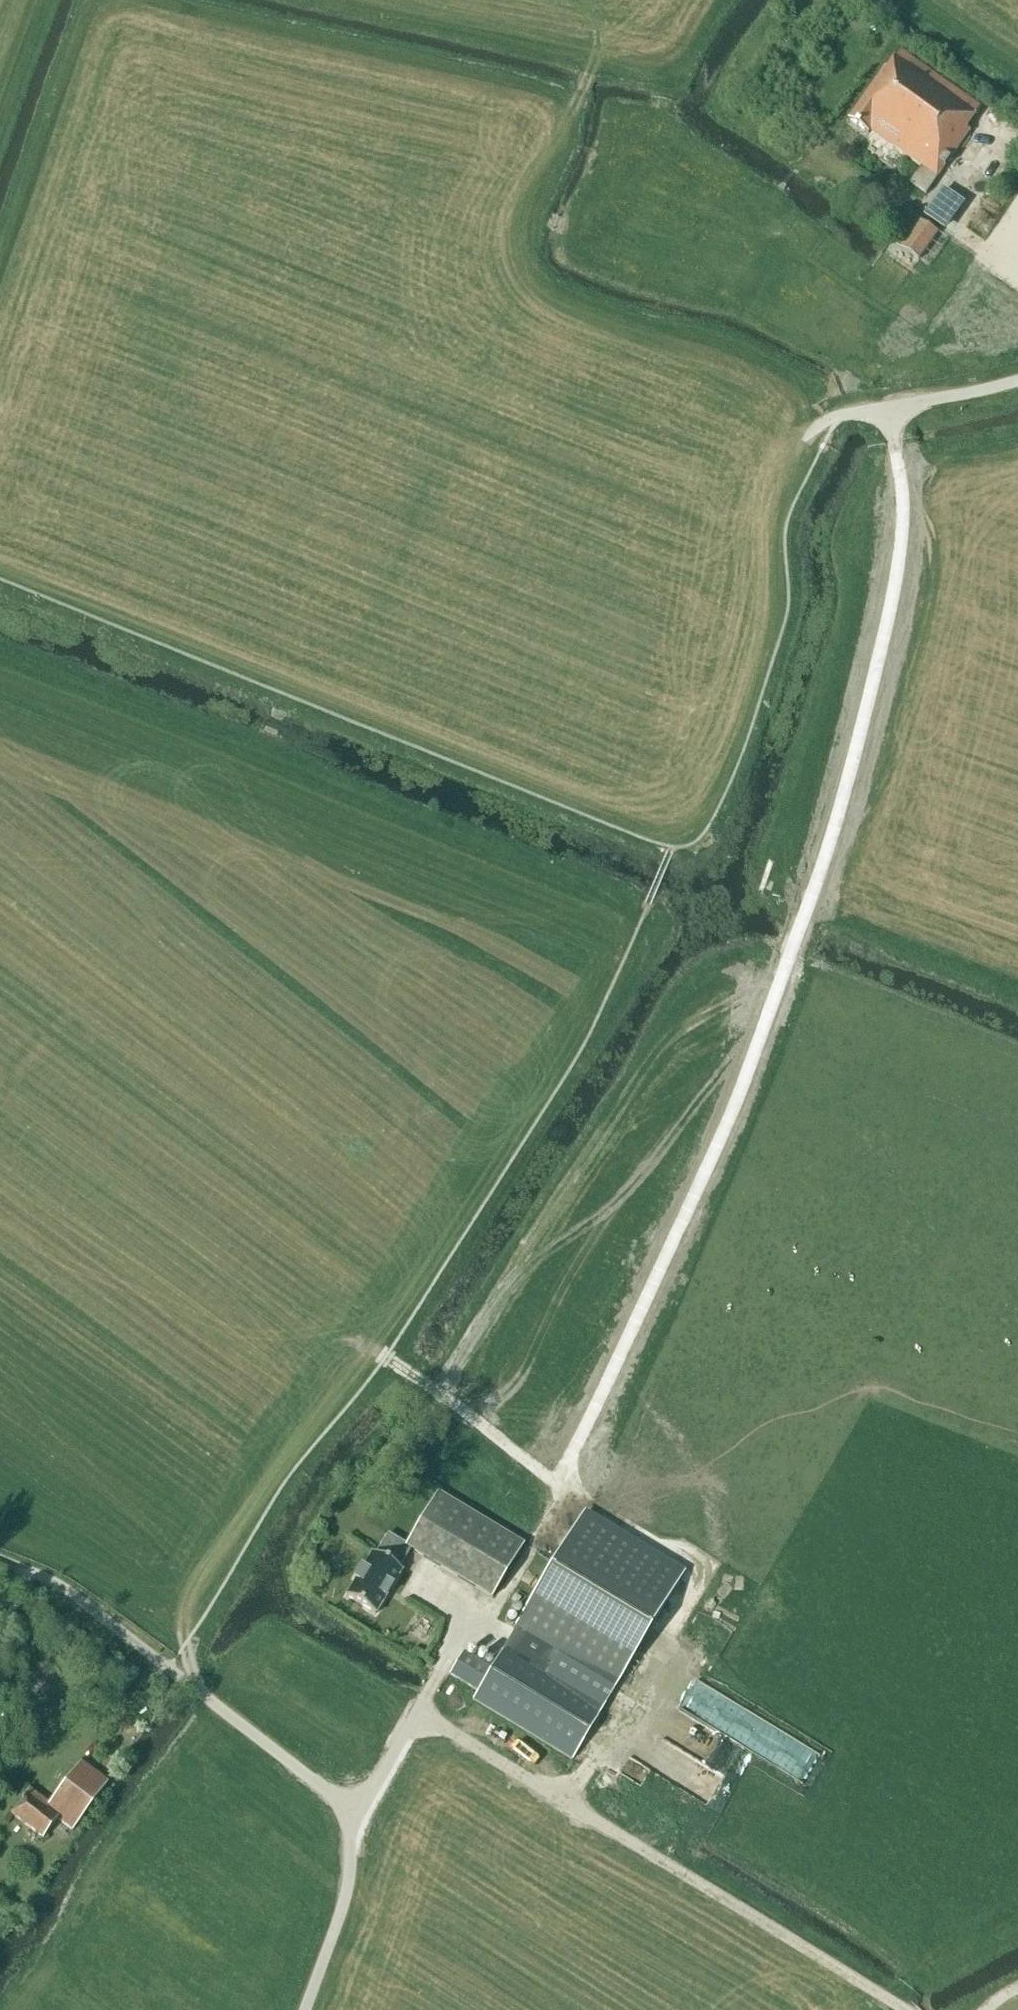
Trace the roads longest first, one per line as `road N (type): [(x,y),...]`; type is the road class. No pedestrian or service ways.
road 1 (unclassified): [(304,2009),(348,1885),(350,1839),(339,1804),(54,1581),(0,1562)]
road 2 (unclassified): [(839,418),(1017,380)]

